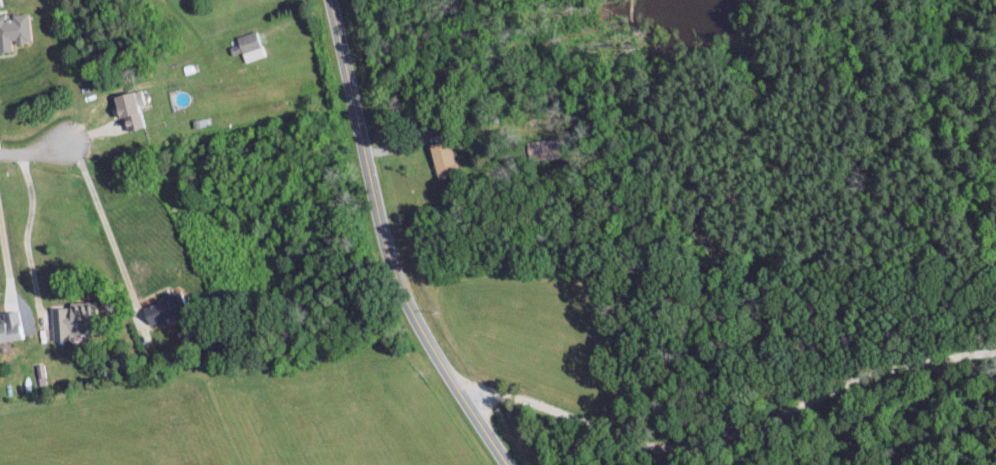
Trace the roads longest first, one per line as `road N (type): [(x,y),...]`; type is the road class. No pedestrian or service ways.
road 1 (tertiary): [(510,464),(438,356),(387,248),(329,0)]

